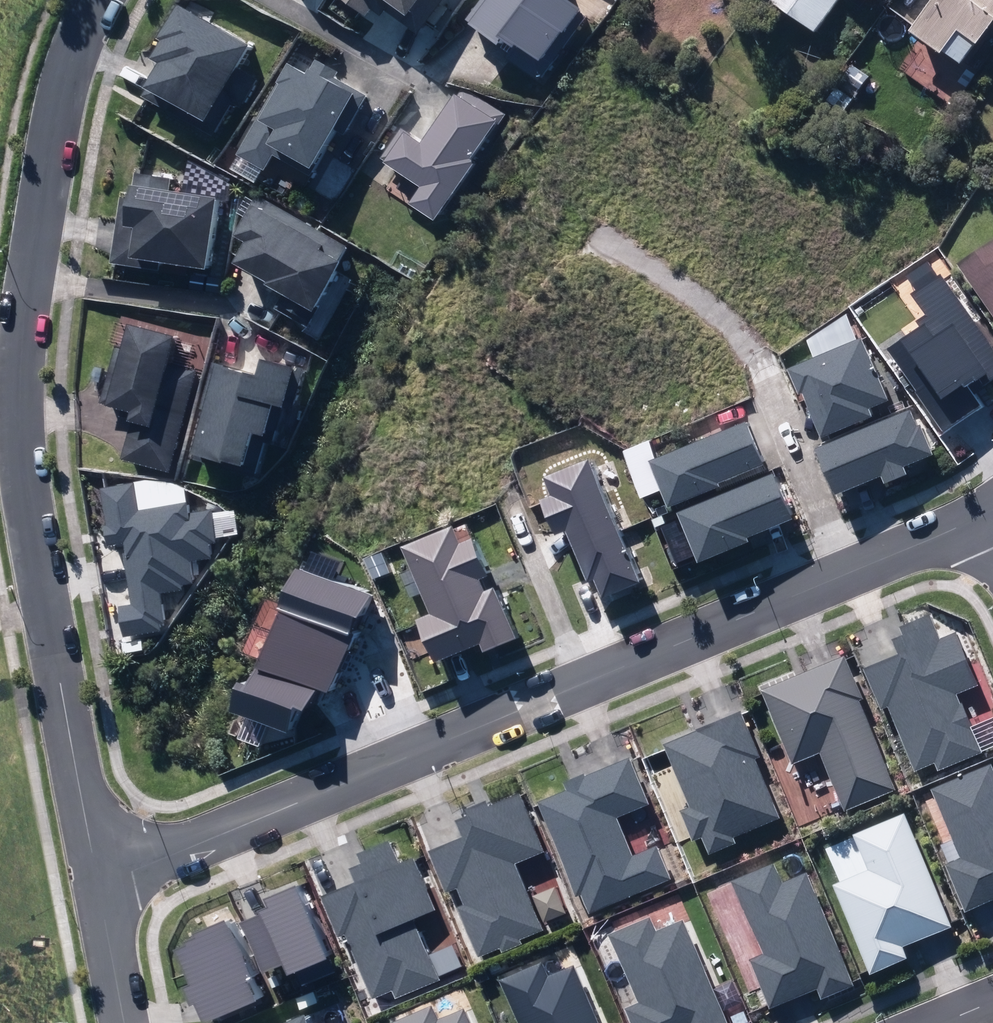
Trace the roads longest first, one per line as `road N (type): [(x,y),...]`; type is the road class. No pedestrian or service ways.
road 1 (residential): [(95,880),(42,598),(21,404),(25,306),(48,148),(72,43),(97,0)]
road 2 (residential): [(852,575),(95,880)]
road 3 (residential): [(589,235),(736,337),(783,417),(852,575)]
road 4 (residential): [(129,1022),(95,880)]
road 5 (residential): [(985,521),(852,575)]

